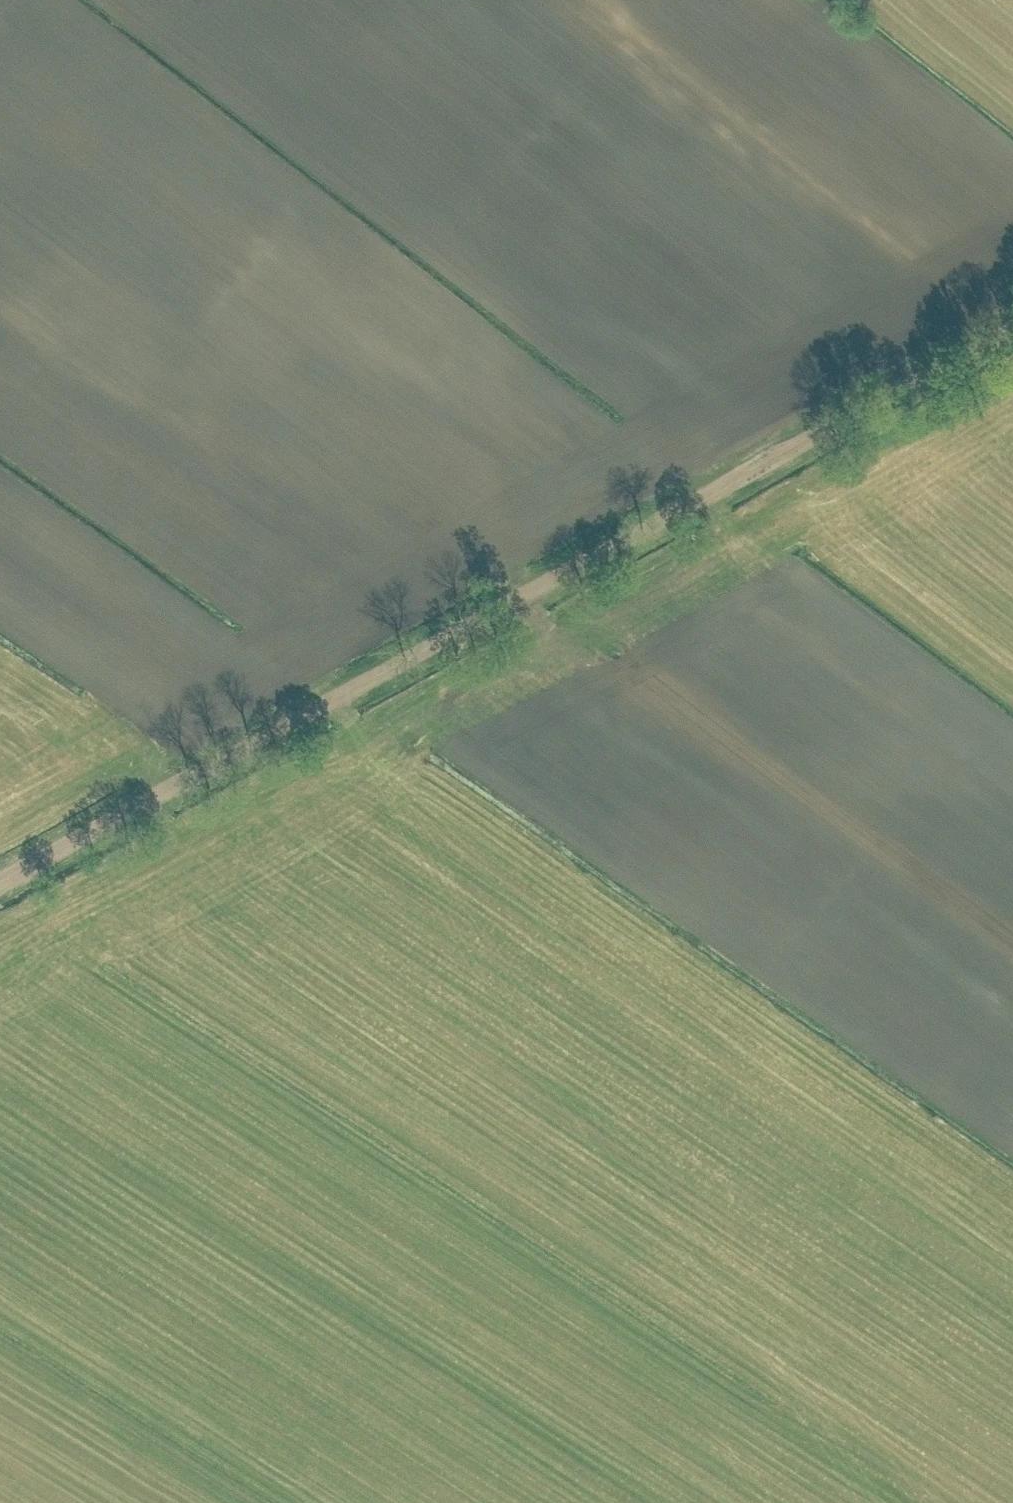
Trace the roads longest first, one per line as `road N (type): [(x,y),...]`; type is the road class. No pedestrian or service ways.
road 1 (track): [(0,885),(1012,326)]

